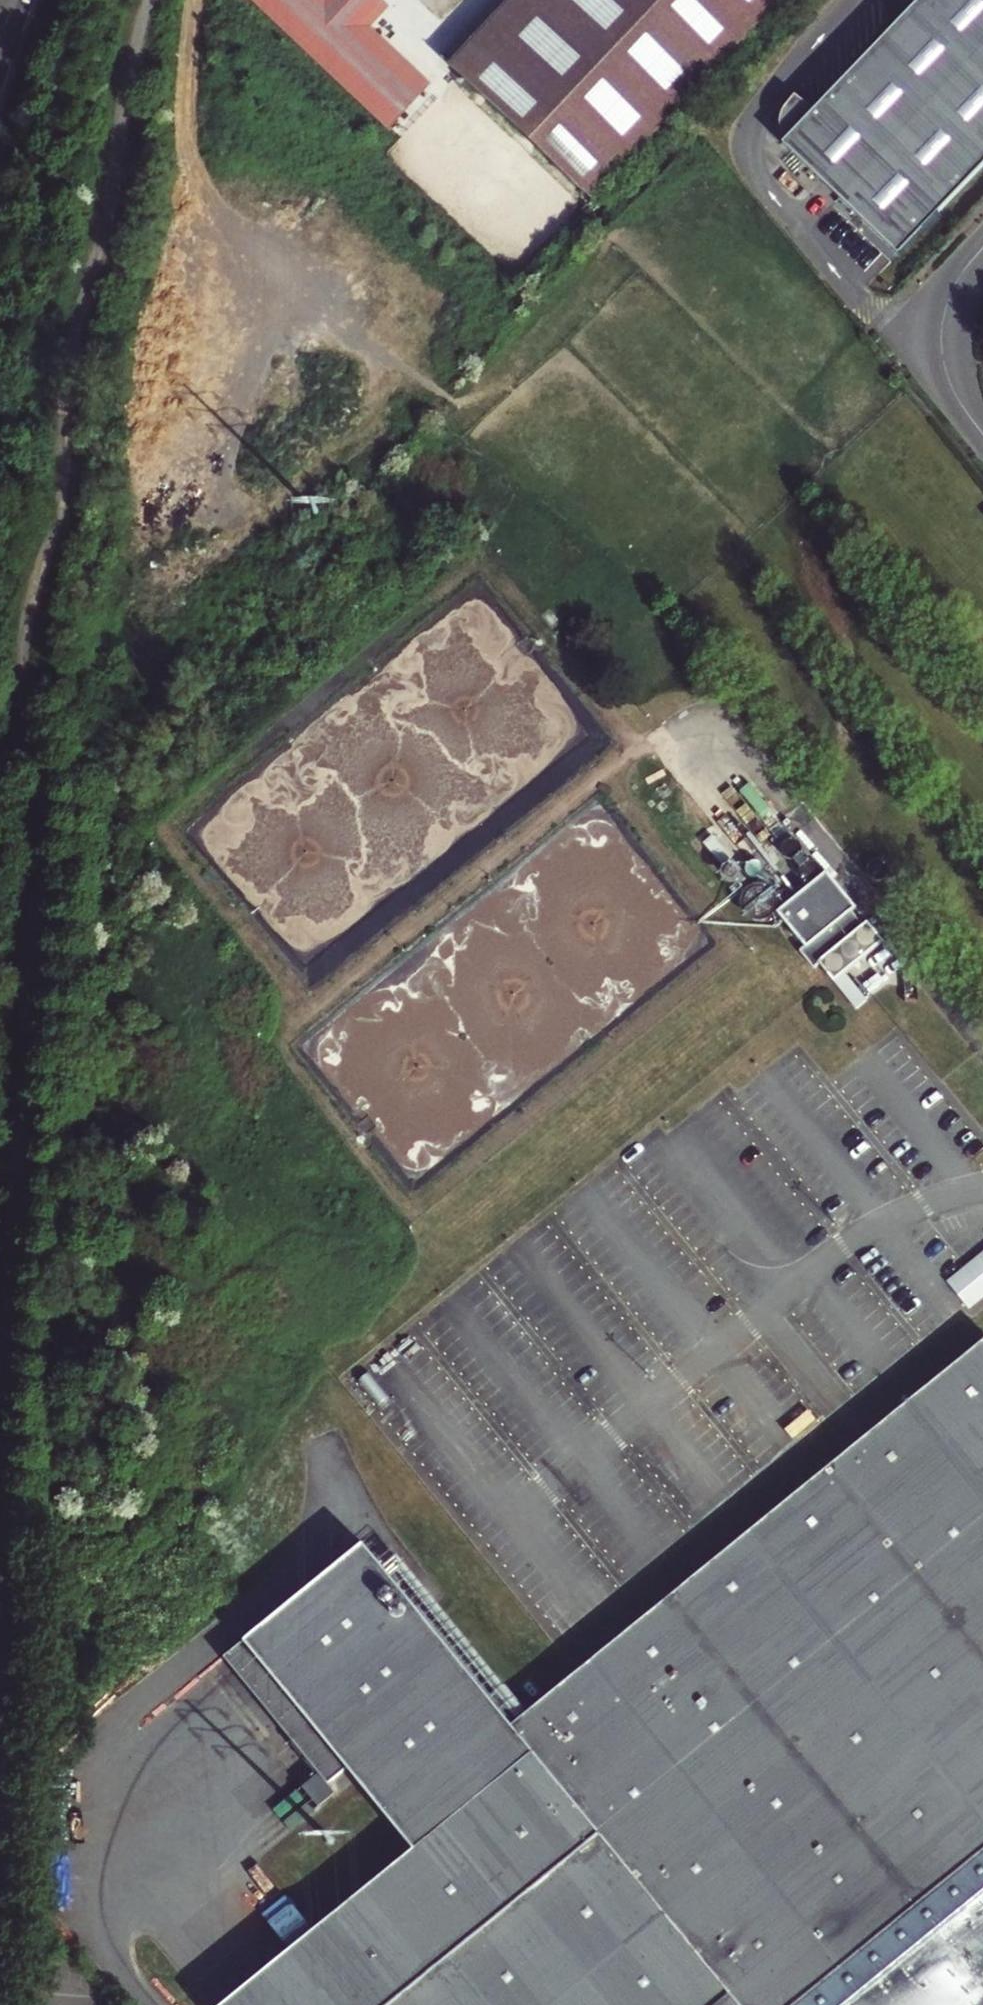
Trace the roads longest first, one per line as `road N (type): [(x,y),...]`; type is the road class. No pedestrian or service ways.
road 1 (unclassified): [(957,290),(950,364),(982,432)]

